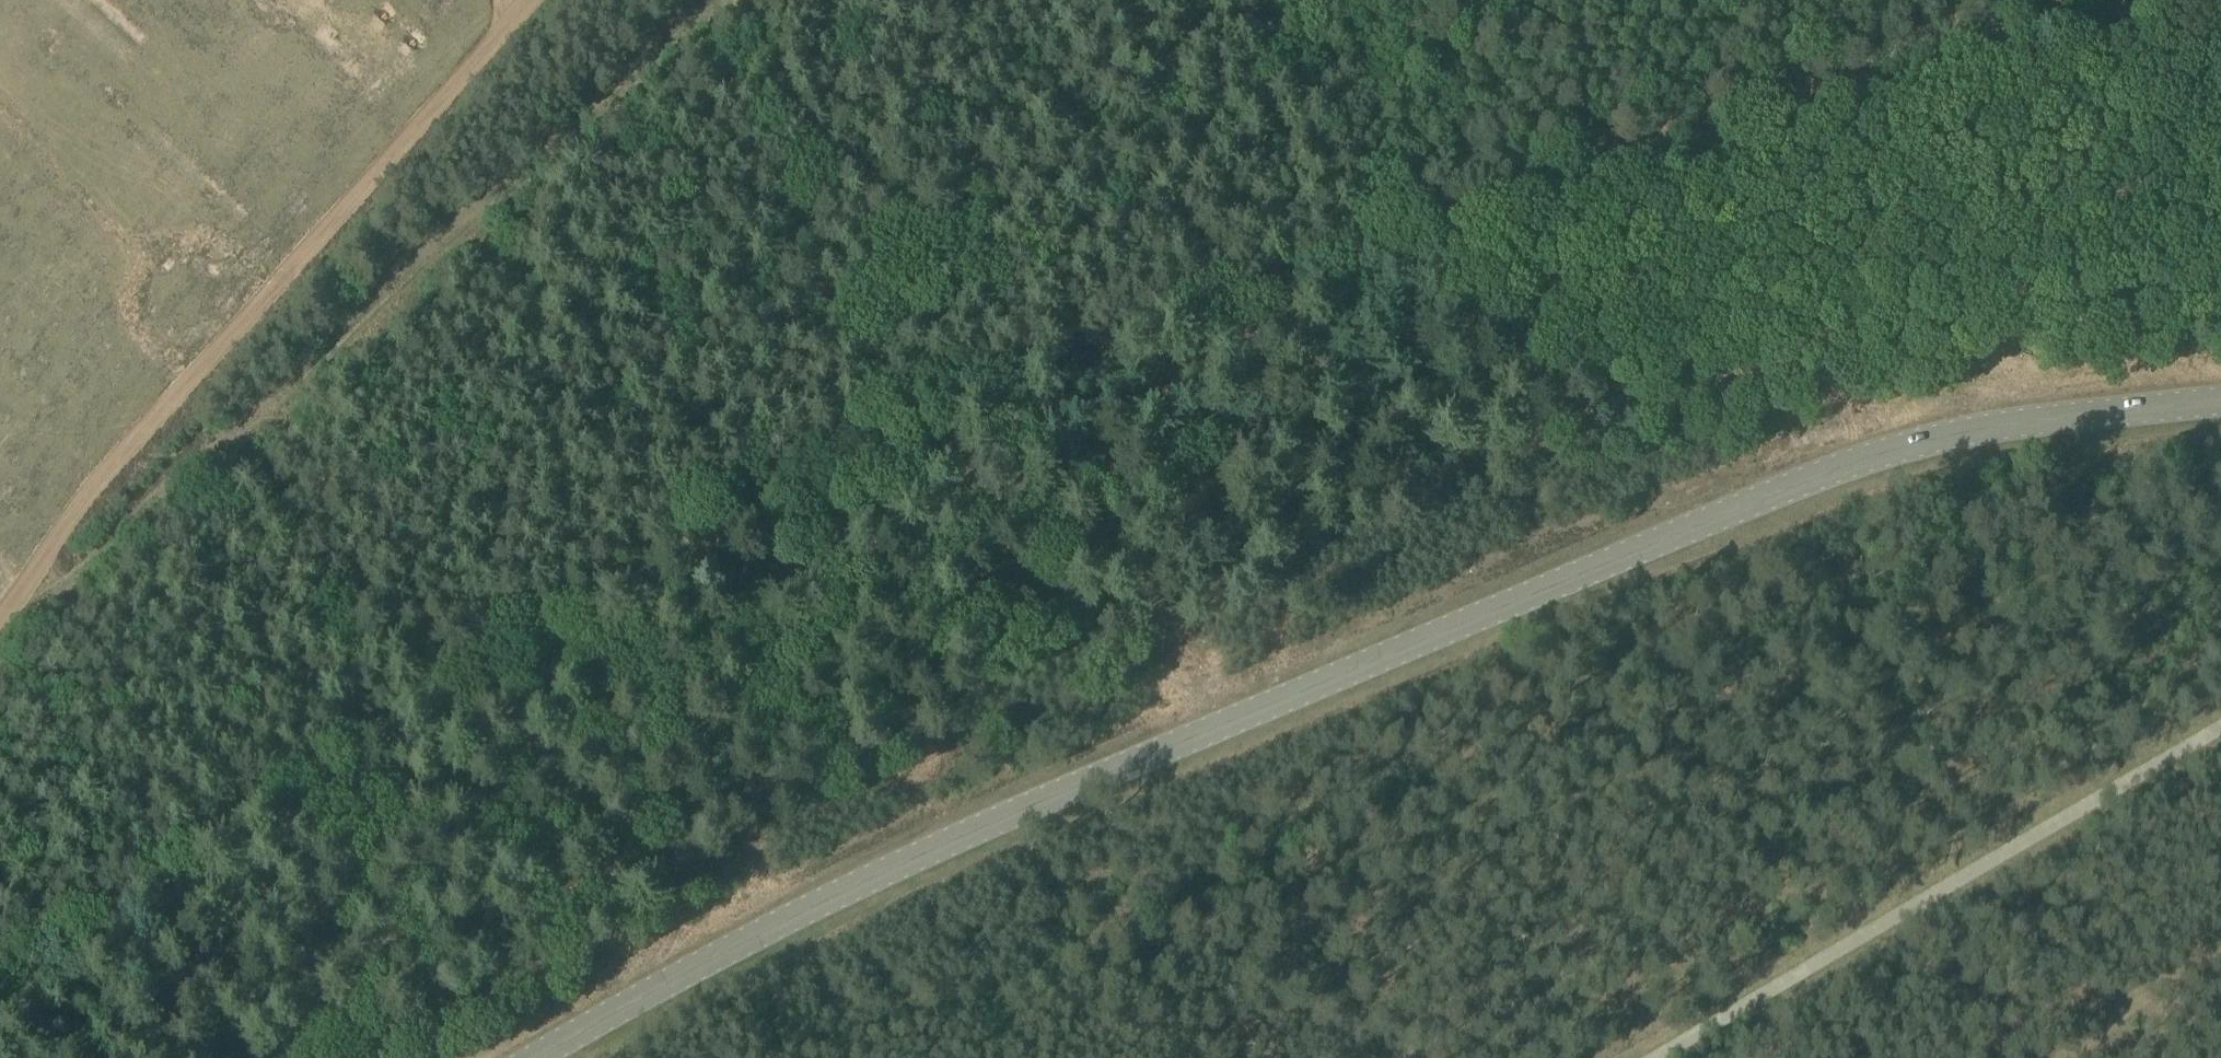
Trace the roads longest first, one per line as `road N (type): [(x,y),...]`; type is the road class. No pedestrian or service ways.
road 1 (track): [(528,0),(51,538),(0,620)]
road 2 (unclassified): [(1656,1057),(2220,727)]

